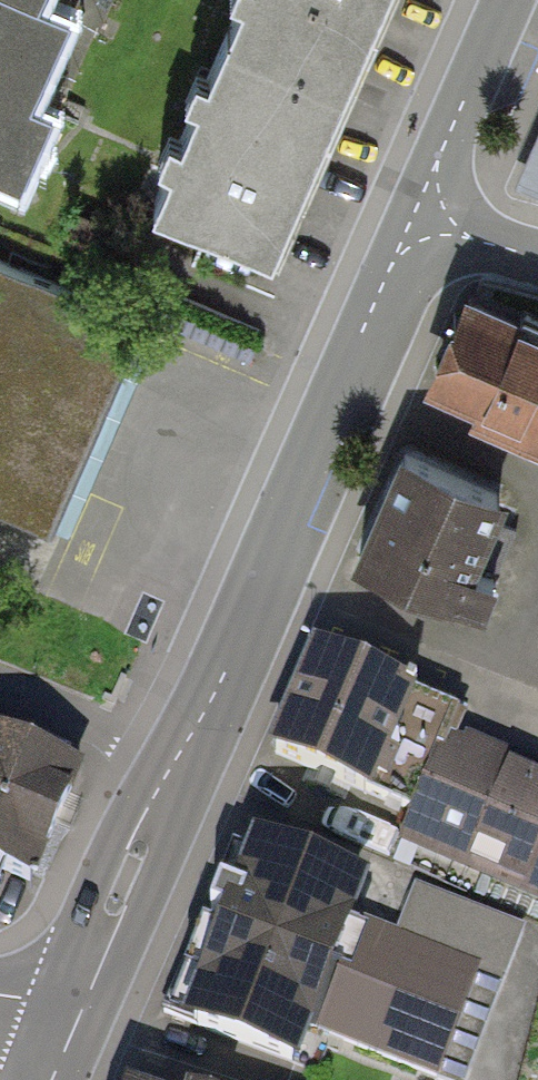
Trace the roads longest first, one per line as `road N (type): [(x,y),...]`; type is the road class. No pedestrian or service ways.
road 1 (residential): [(410,222),(83,1011)]
road 2 (residential): [(512,0),(410,222)]
road 3 (residential): [(410,222),(537,257)]

